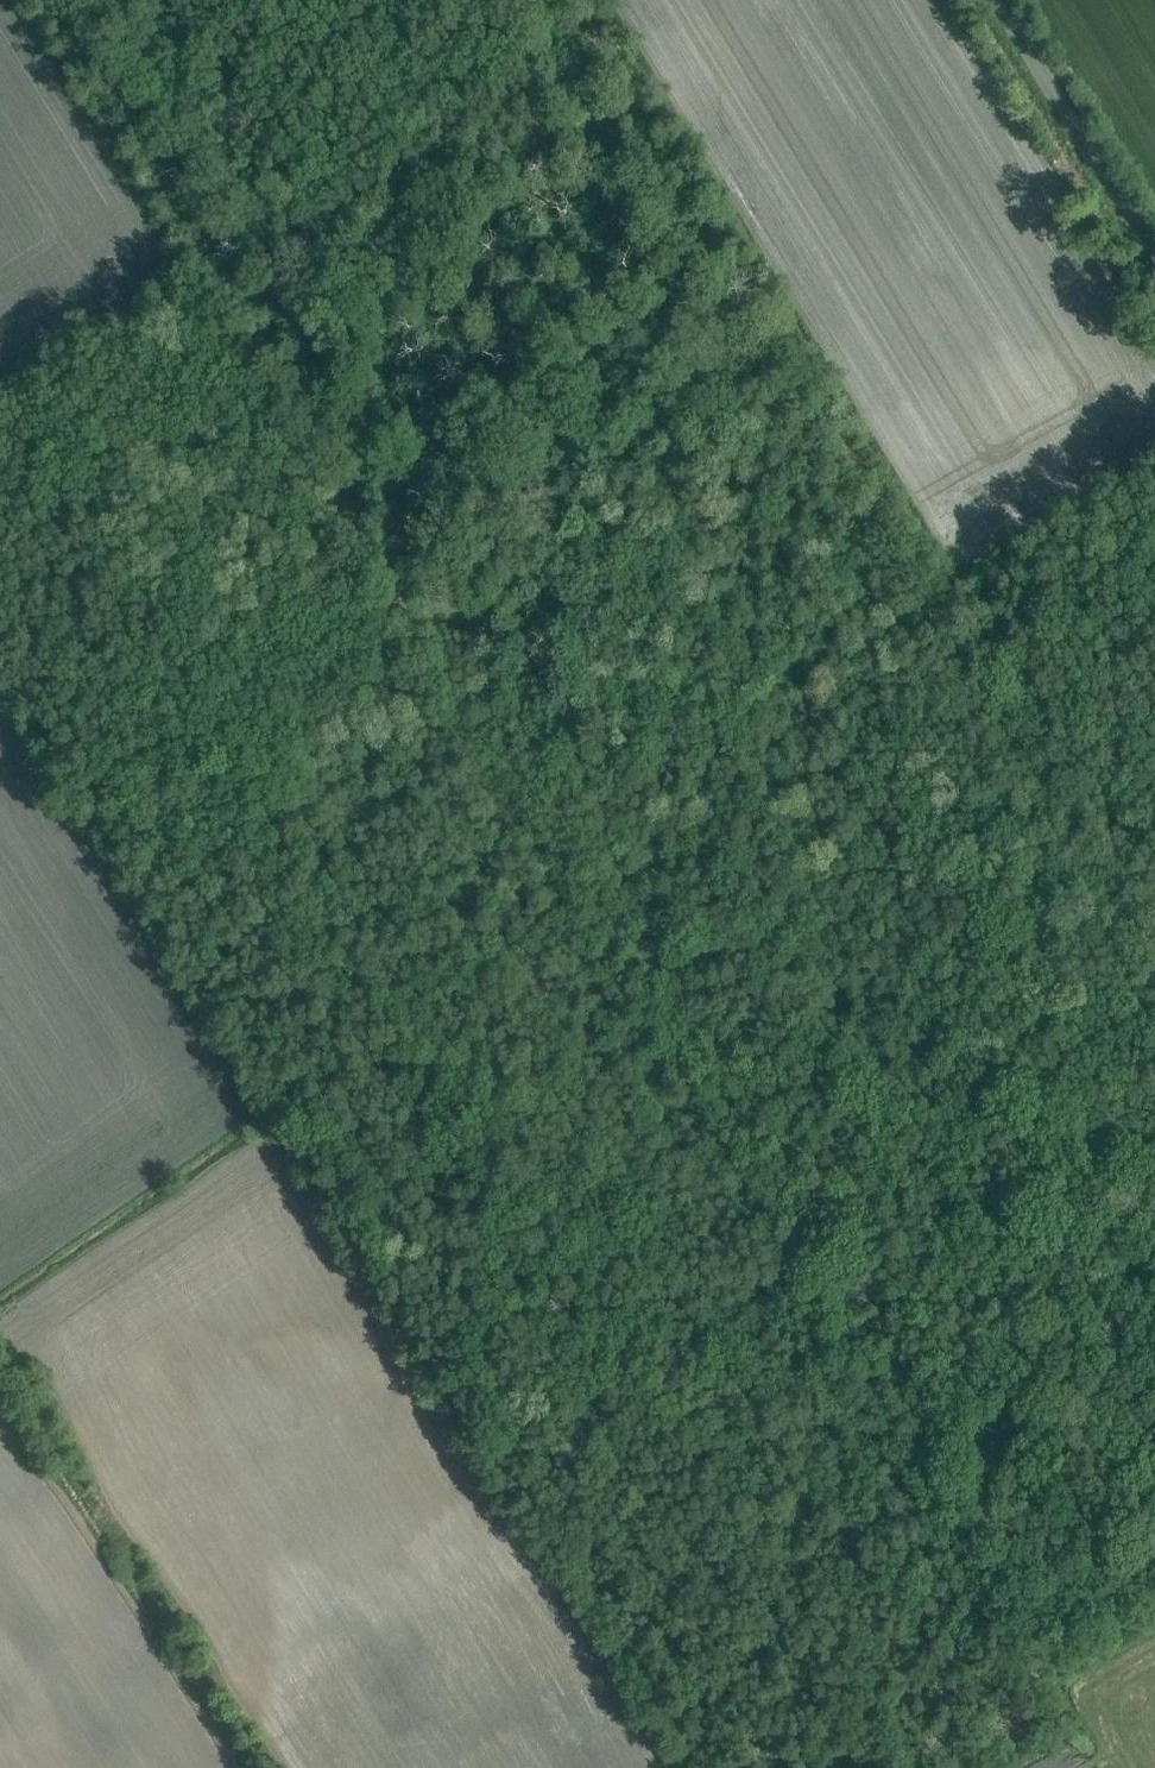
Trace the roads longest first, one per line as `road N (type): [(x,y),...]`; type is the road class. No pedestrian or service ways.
road 1 (unclassified): [(1154,267),(996,0)]

